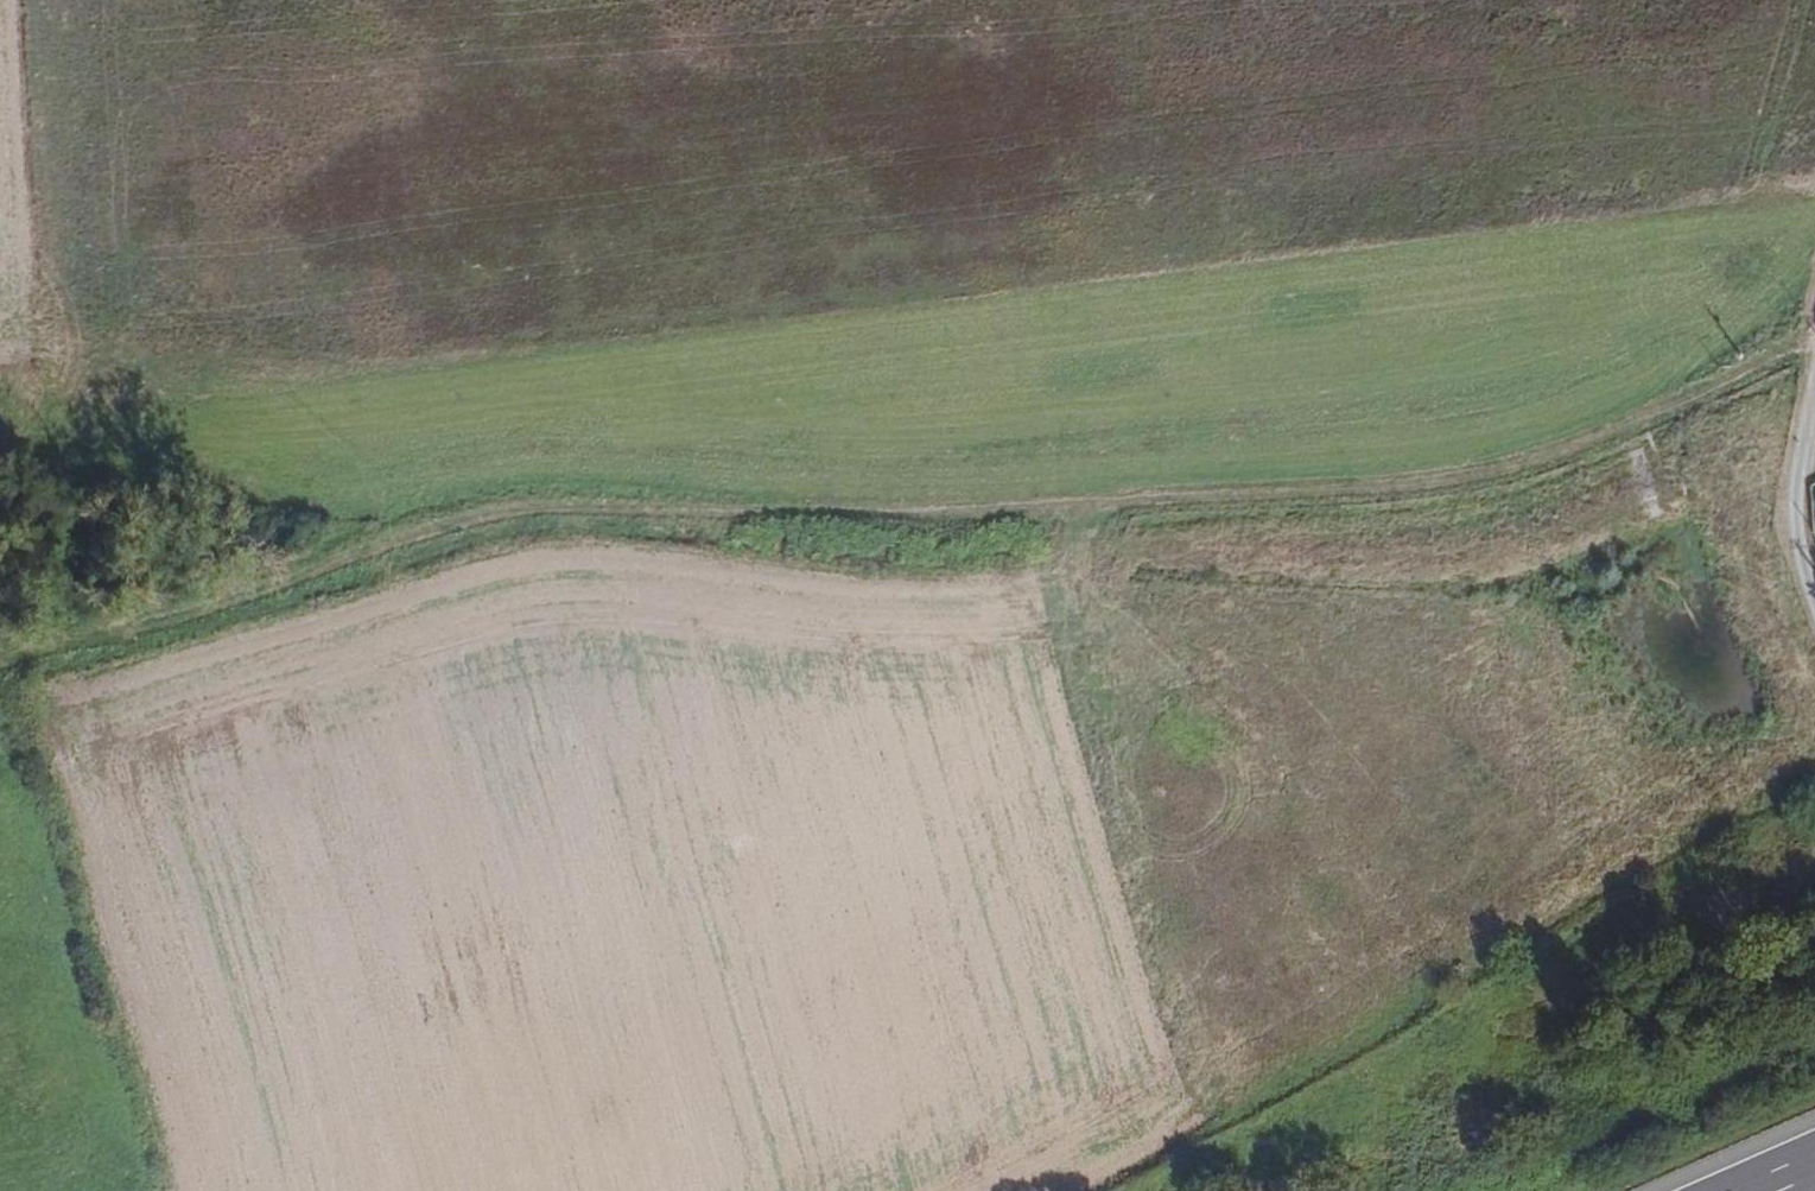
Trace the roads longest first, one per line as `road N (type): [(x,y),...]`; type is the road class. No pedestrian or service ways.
road 1 (track): [(1814,340),(1633,426),(1461,483),(901,529),(481,506),(0,661)]
road 2 (track): [(1814,369),(1780,523),(1814,616)]

